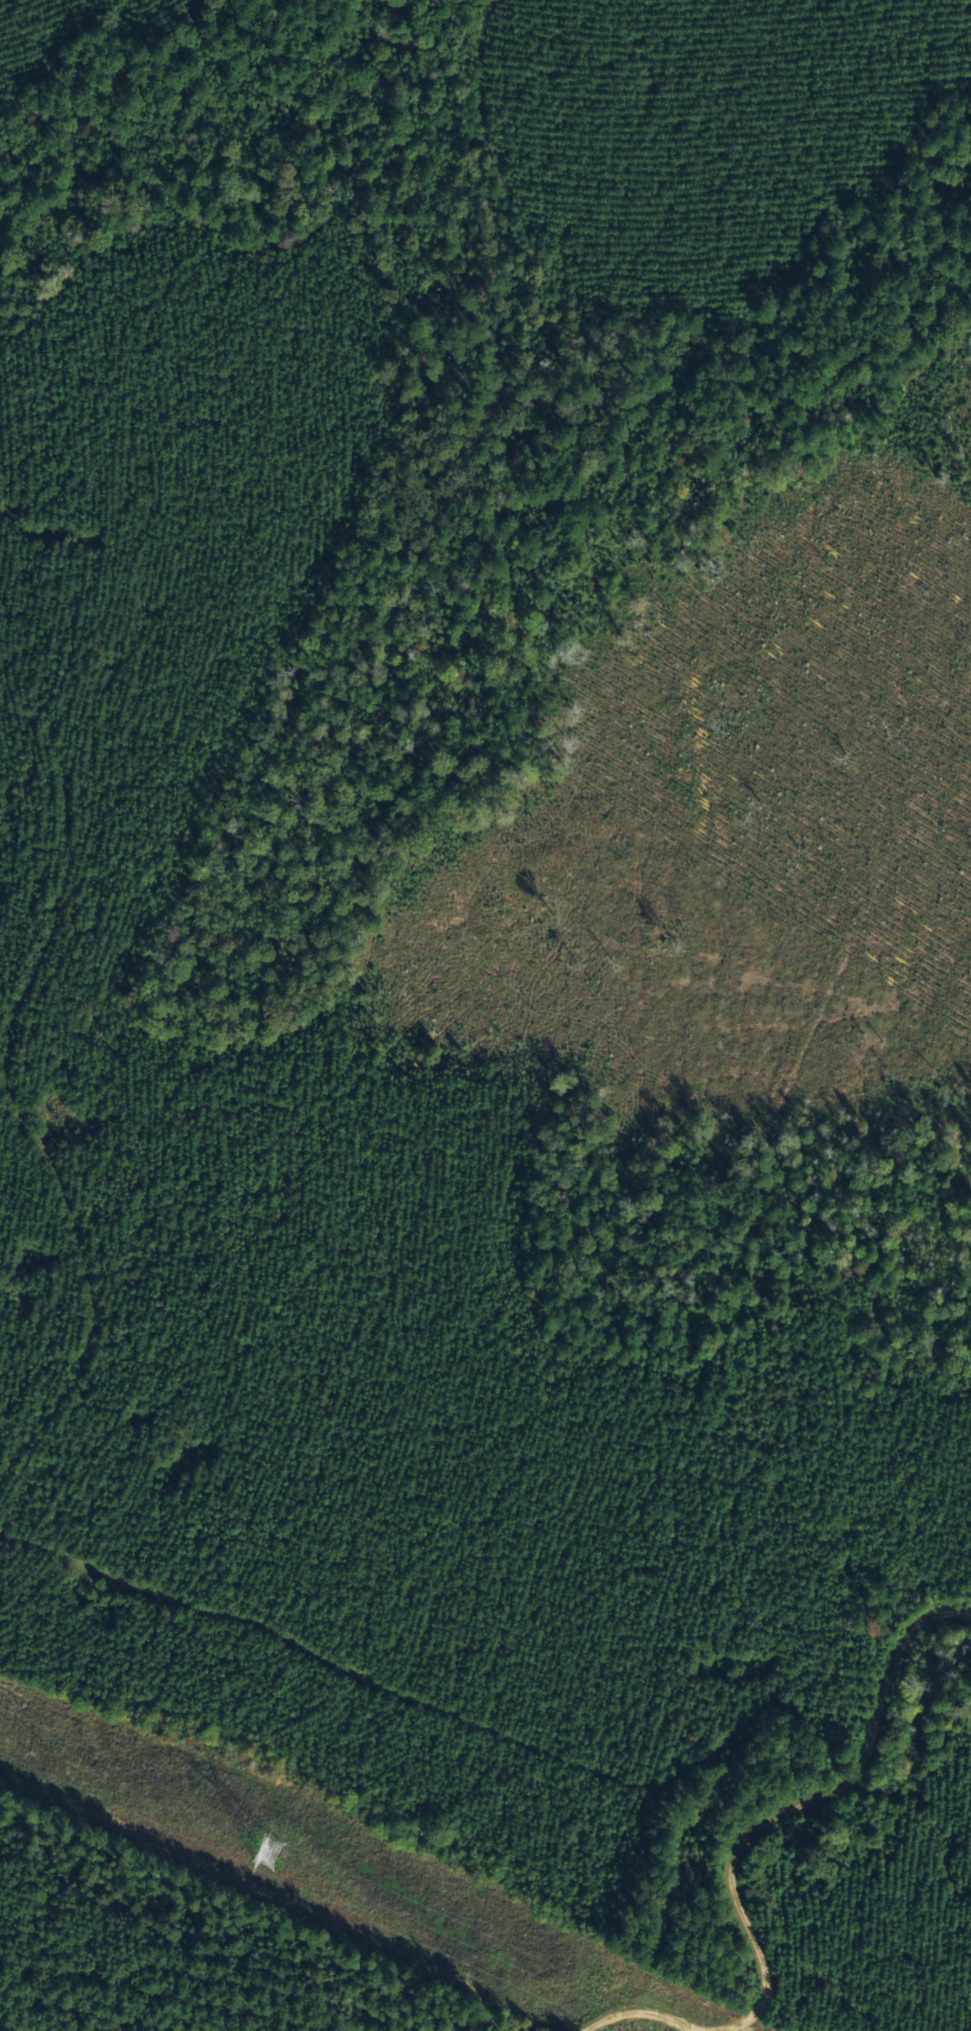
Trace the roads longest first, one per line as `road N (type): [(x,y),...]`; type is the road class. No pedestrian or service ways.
road 1 (track): [(970,1647),(862,1653),(816,1782),(721,1863),(707,2030)]

